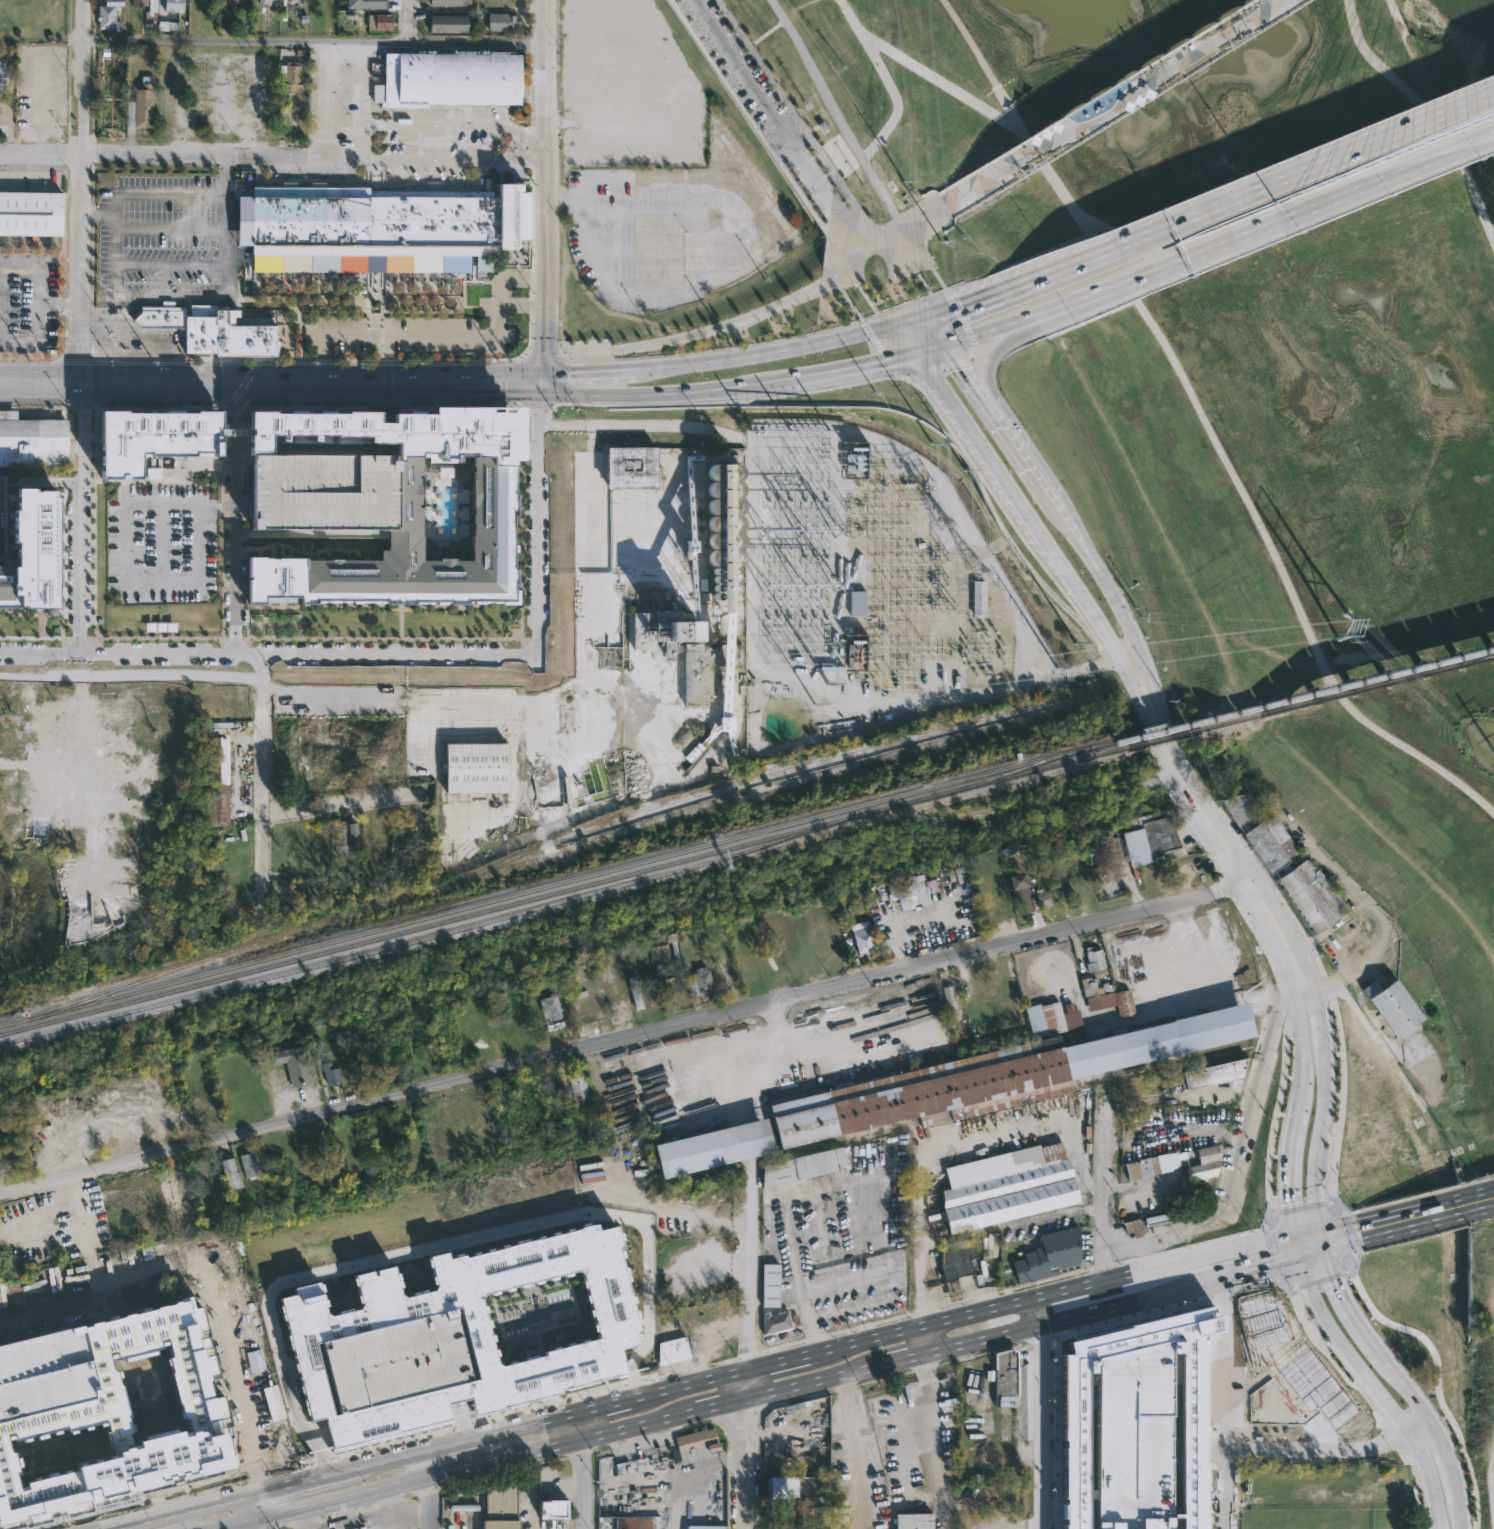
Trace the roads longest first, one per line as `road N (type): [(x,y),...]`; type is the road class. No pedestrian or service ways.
road 1 (residential): [(1245,881),(0,1196)]
road 2 (primary): [(743,1373),(112,1528)]
road 3 (residential): [(232,379),(233,635),(261,667),(262,903)]
road 4 (primary): [(220,1528),(696,1413)]
road 5 (residential): [(542,44),(83,36)]
road 6 (residential): [(84,654),(532,654)]
road 7 (secondary): [(443,380),(0,378)]
road 8 (secondary): [(911,354),(1103,640),(1141,681)]
road 9 (residential): [(76,378),(84,0)]
road 10 (residential): [(363,158),(0,153)]
road 11 (motorway): [(1176,257),(1493,125)]
road 12 (track): [(1493,956),(1416,864),(1273,739)]
road 13 (primary): [(923,1357),(1210,1278)]
road 14 (residential): [(86,378),(84,654)]
road 15 (residential): [(532,654),(540,380)]
road 16 (secondary): [(892,323),(635,369)]
road 17 (residential): [(1226,1528),(1226,1274)]
road 18 (residential): [(1043,1528),(1032,1299)]
road 19 (primary): [(1032,1299),(812,1356)]
road 20 (secondary): [(1141,681),(1185,788),(1245,881)]
road 21 (residential): [(923,1357),(927,1131)]
road 22 (residential): [(540,380),(543,161)]
road 23 (secondary): [(1300,1254),(1342,1349),(1410,1440)]
road 24 (secondary): [(1057,524),(938,346)]
road 25 (residential): [(752,1163),(743,1373)]
road 26 (motorway): [(1071,516),(990,388),(997,341)]
road 27 (motorway): [(1493,88),(1320,161)]
road 28 (secondary): [(1319,1227),(1313,1176),(1326,1086),(1323,1047)]
road 29 (motorway): [(1164,226),(1009,289)]
road 30 (residential): [(543,161),(543,0)]
road 31 (motorway): [(1030,319),(1176,257)]
road 32 (residential): [(262,813),(417,793)]
road 33 (secondary): [(1303,1084),(1288,1177),(1295,1233)]
road 34 (primary): [(1493,1196),(1351,1230)]
road 35 (secondary): [(1305,1004),(1285,941),(1245,881)]
road 36 (secondary): [(1385,1363),(1345,1306),(1324,1247)]
road 37 (secondary): [(784,379),(911,354)]
road 38 (residential): [(752,1401),(749,1528)]
road 39 (primary): [(1225,1250),(1102,1281)]
road 40 (track): [(1326,673),(1208,628)]

